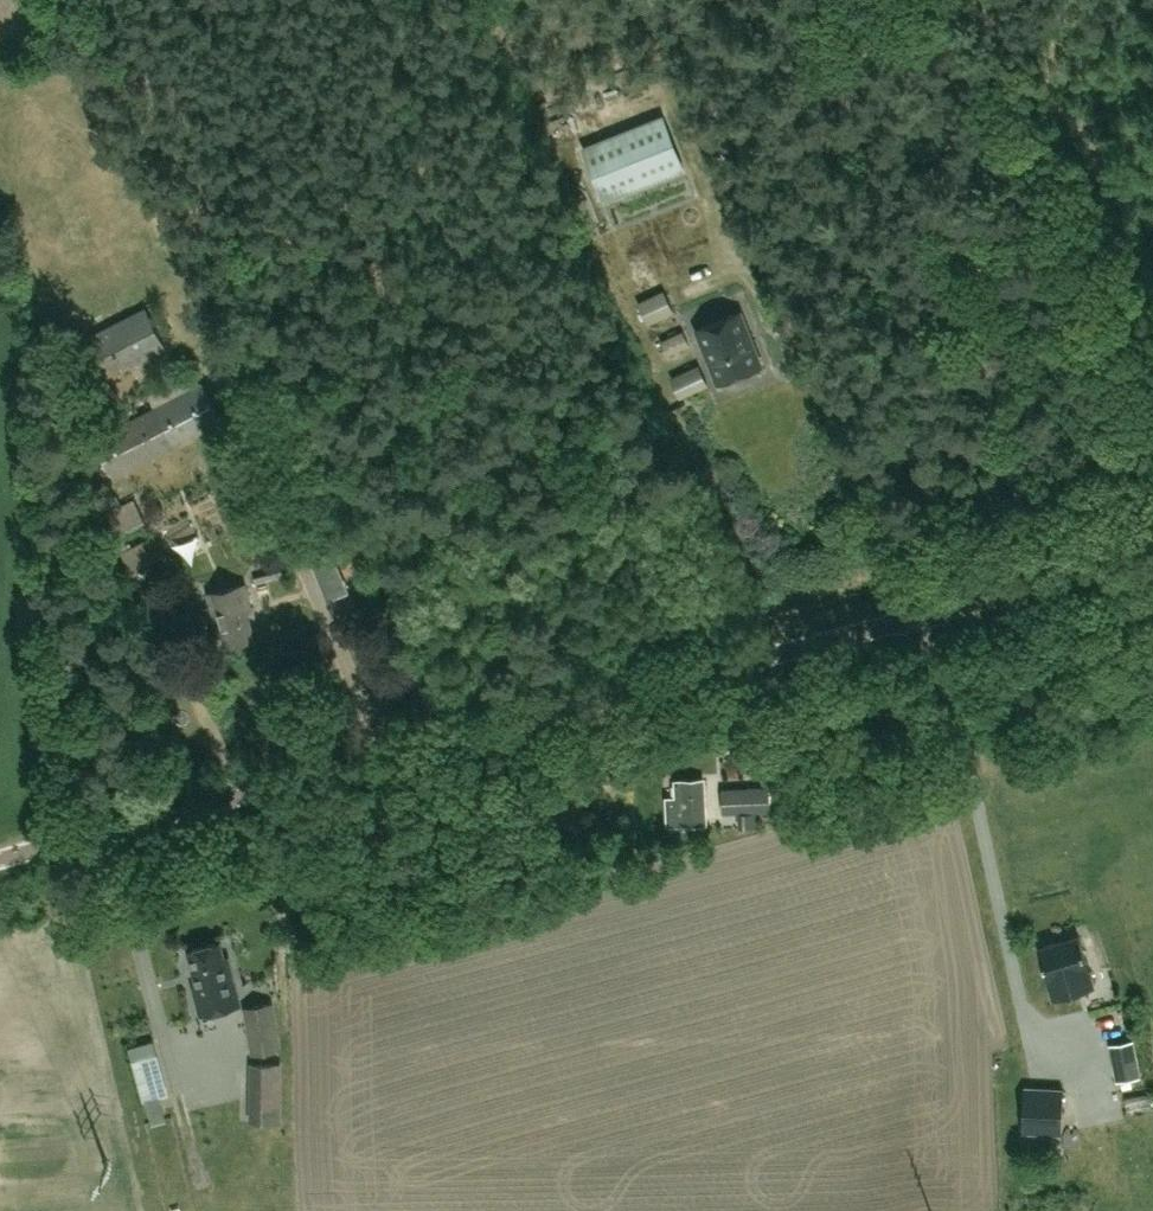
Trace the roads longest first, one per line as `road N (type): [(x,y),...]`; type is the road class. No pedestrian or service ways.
road 1 (unclassified): [(0,857),(1152,554)]

